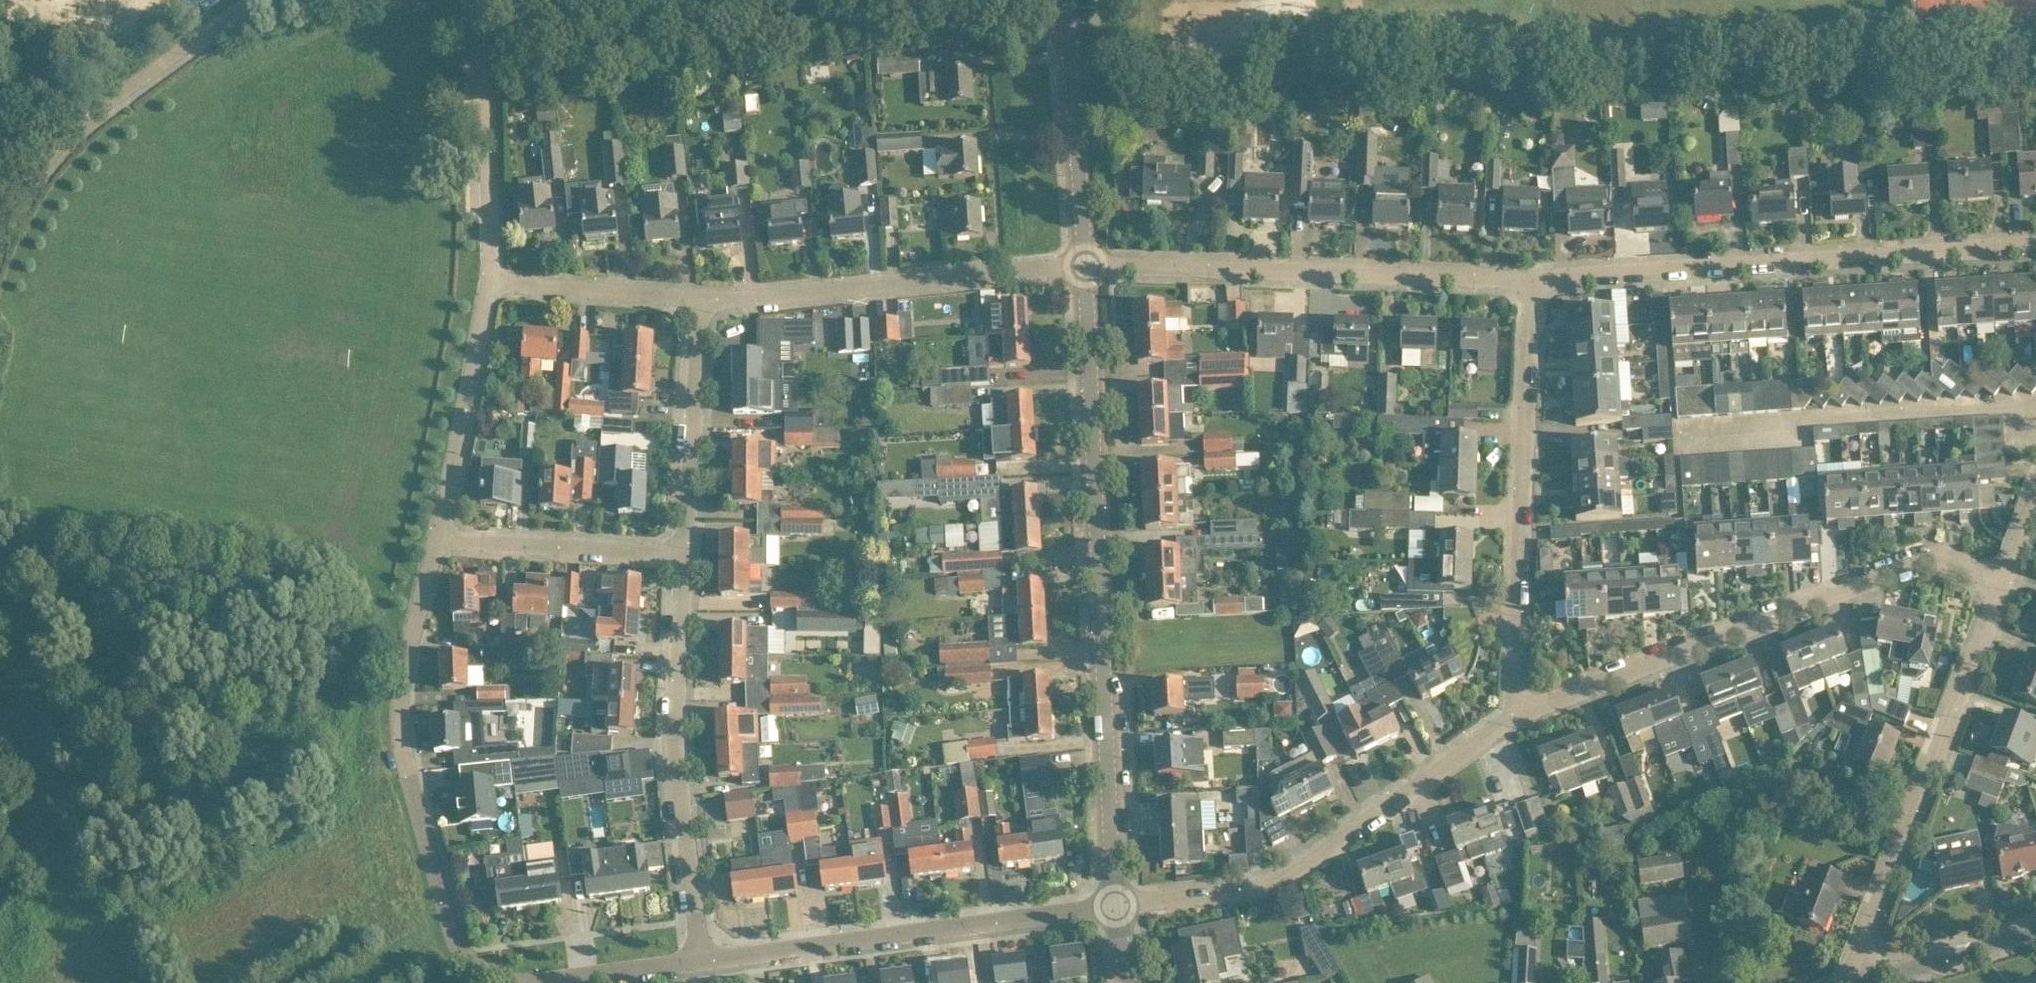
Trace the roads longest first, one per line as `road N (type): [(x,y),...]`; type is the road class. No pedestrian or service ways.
road 1 (residential): [(1116,905),(1086,266)]
road 2 (residential): [(1516,716),(1907,567),(1940,565),(2000,587)]
road 3 (residential): [(2035,246),(1533,280)]
road 4 (residential): [(510,982),(460,947),(405,760),(403,675),(438,538)]
road 5 (residential): [(1116,905),(1281,879),(1516,716)]
road 6 (residential): [(1086,266),(1533,280)]
road 7 (residential): [(1516,716),(1533,280)]
road 8 (residential): [(700,959),(1116,905)]
road 9 (residential): [(1872,980),(1866,947),(1880,897),(2000,587)]
road 10 (residential): [(700,959),(676,743),(685,553)]
road 11 (residential): [(1086,266),(698,299)]
road 12 (residential): [(490,282),(484,0)]
road 13 (residential): [(1086,266),(1065,0)]
road 14 (residential): [(438,538),(490,282)]
road 15 (residential): [(685,553),(698,299)]
road 16 (residential): [(685,553),(438,538)]
road 17 (residential): [(698,299),(490,282)]
road 18 (tertiary): [(1872,980),(2035,928)]
road 19 (residential): [(547,982),(700,959)]

